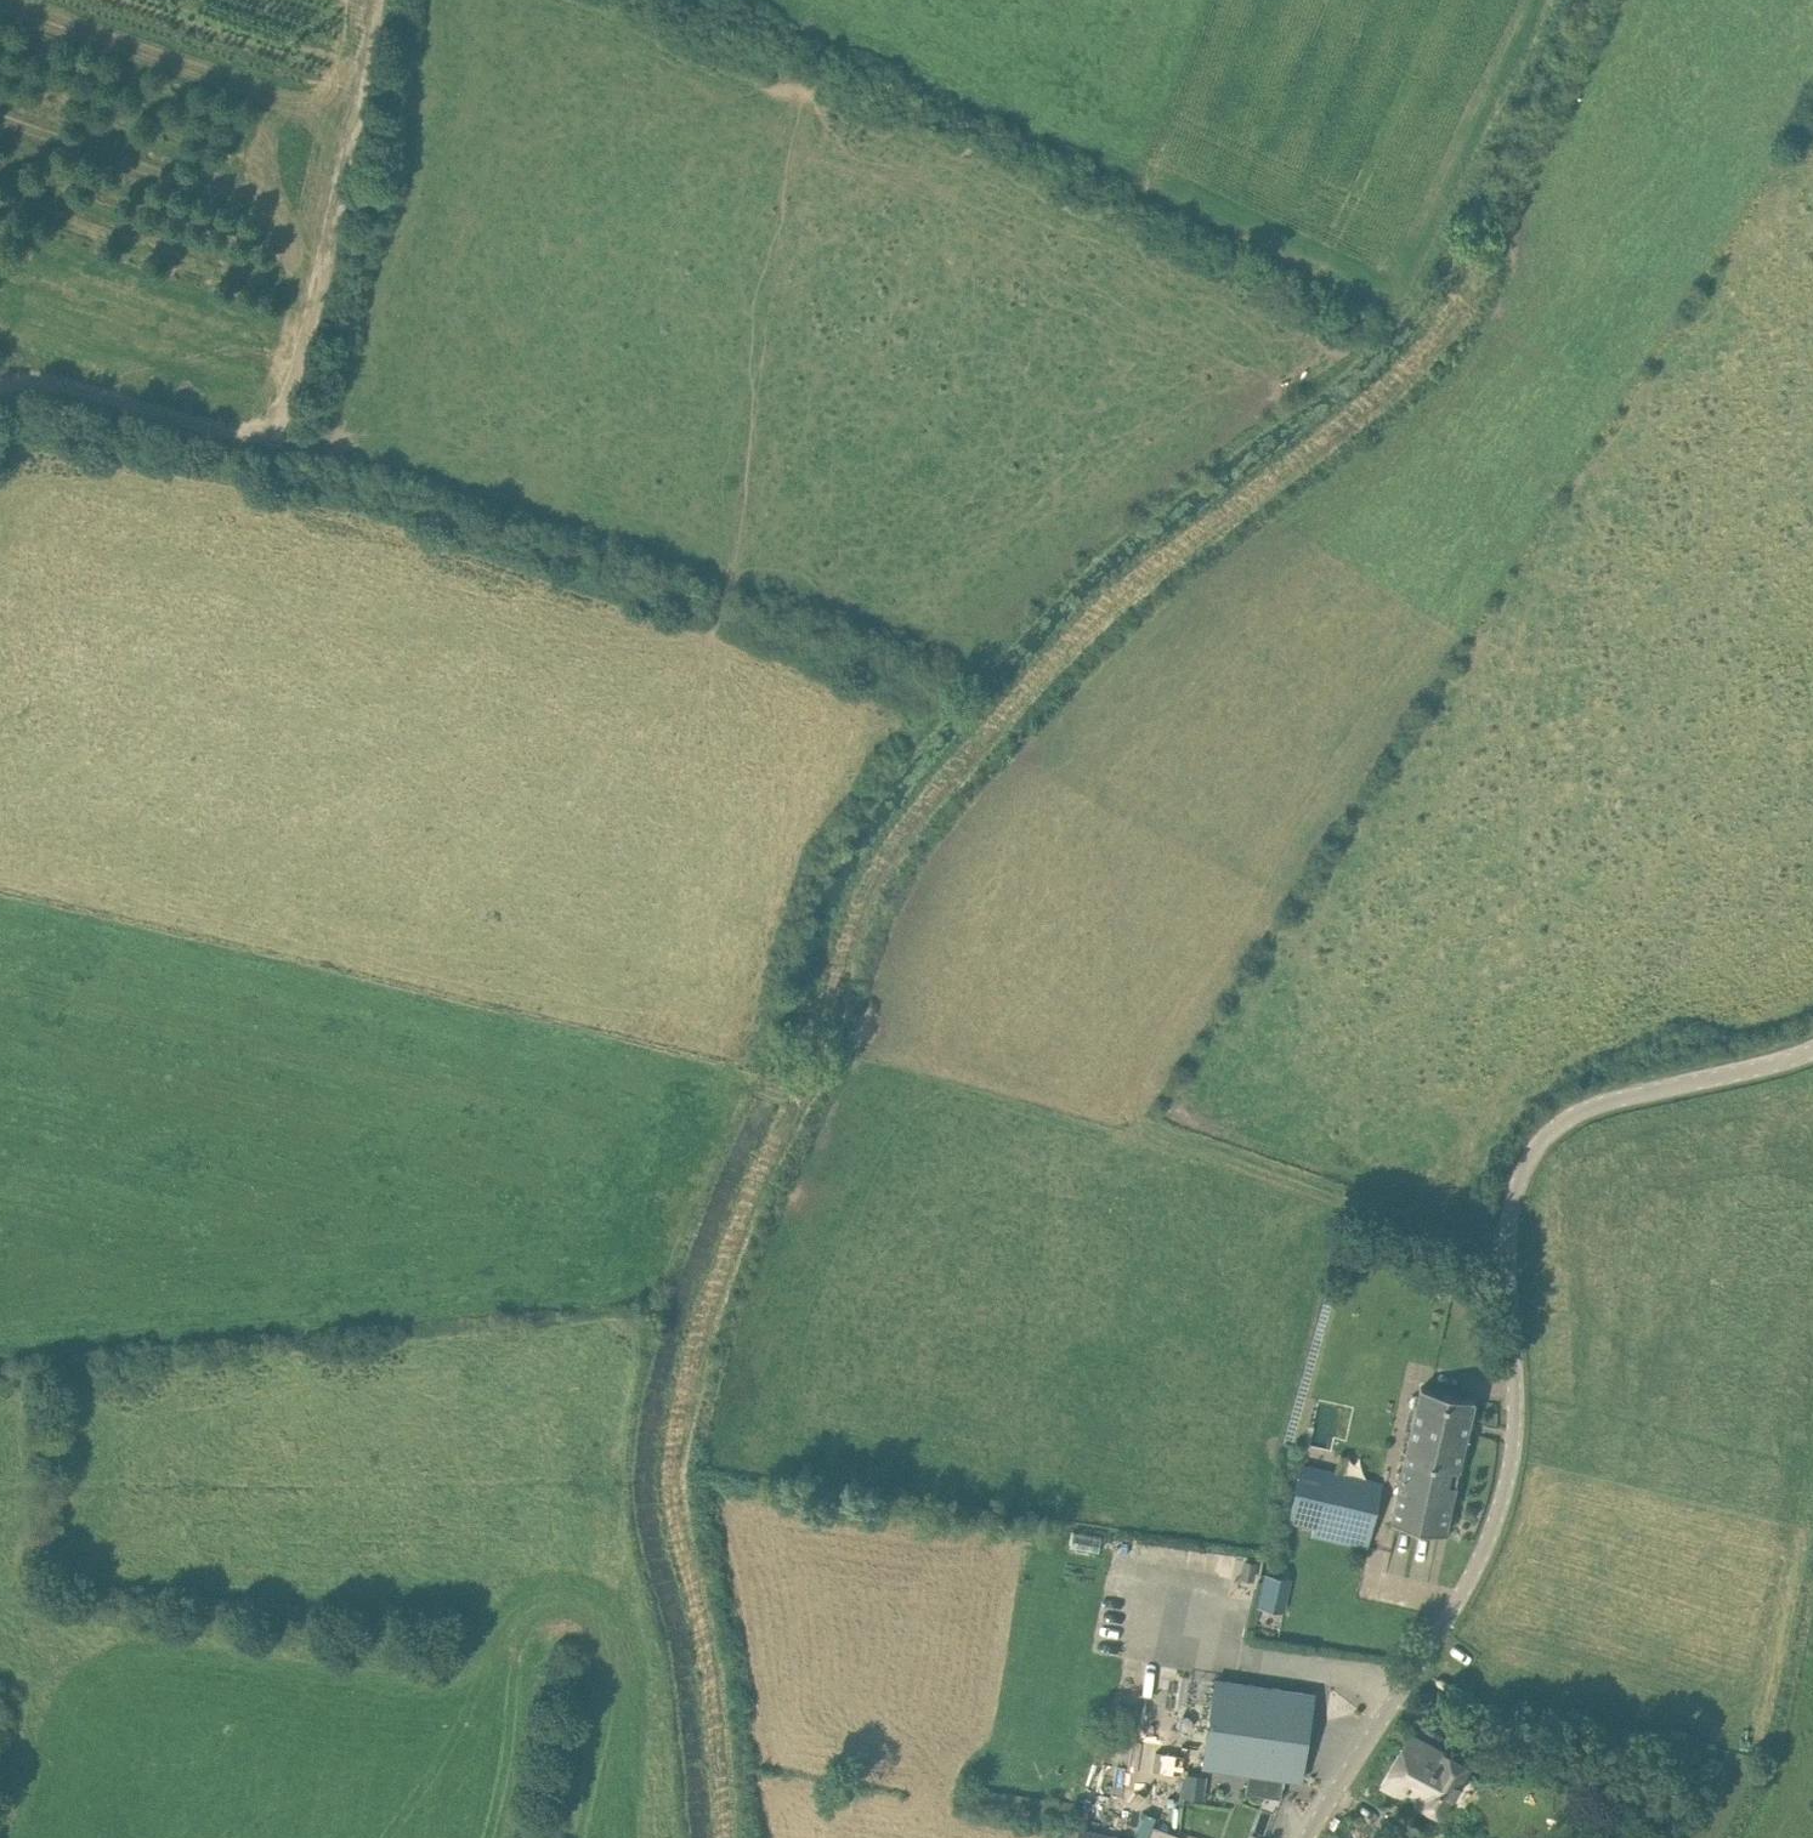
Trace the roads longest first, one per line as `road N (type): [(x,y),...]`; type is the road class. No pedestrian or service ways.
road 1 (unclassified): [(1316,1837),(1501,1514),(1515,1420),(1507,1248),(1525,1163),(1566,1118),(1612,1099),(1812,1054)]
road 2 (track): [(0,387),(48,380),(195,428),(244,438),(274,430),(350,152),(374,0)]

